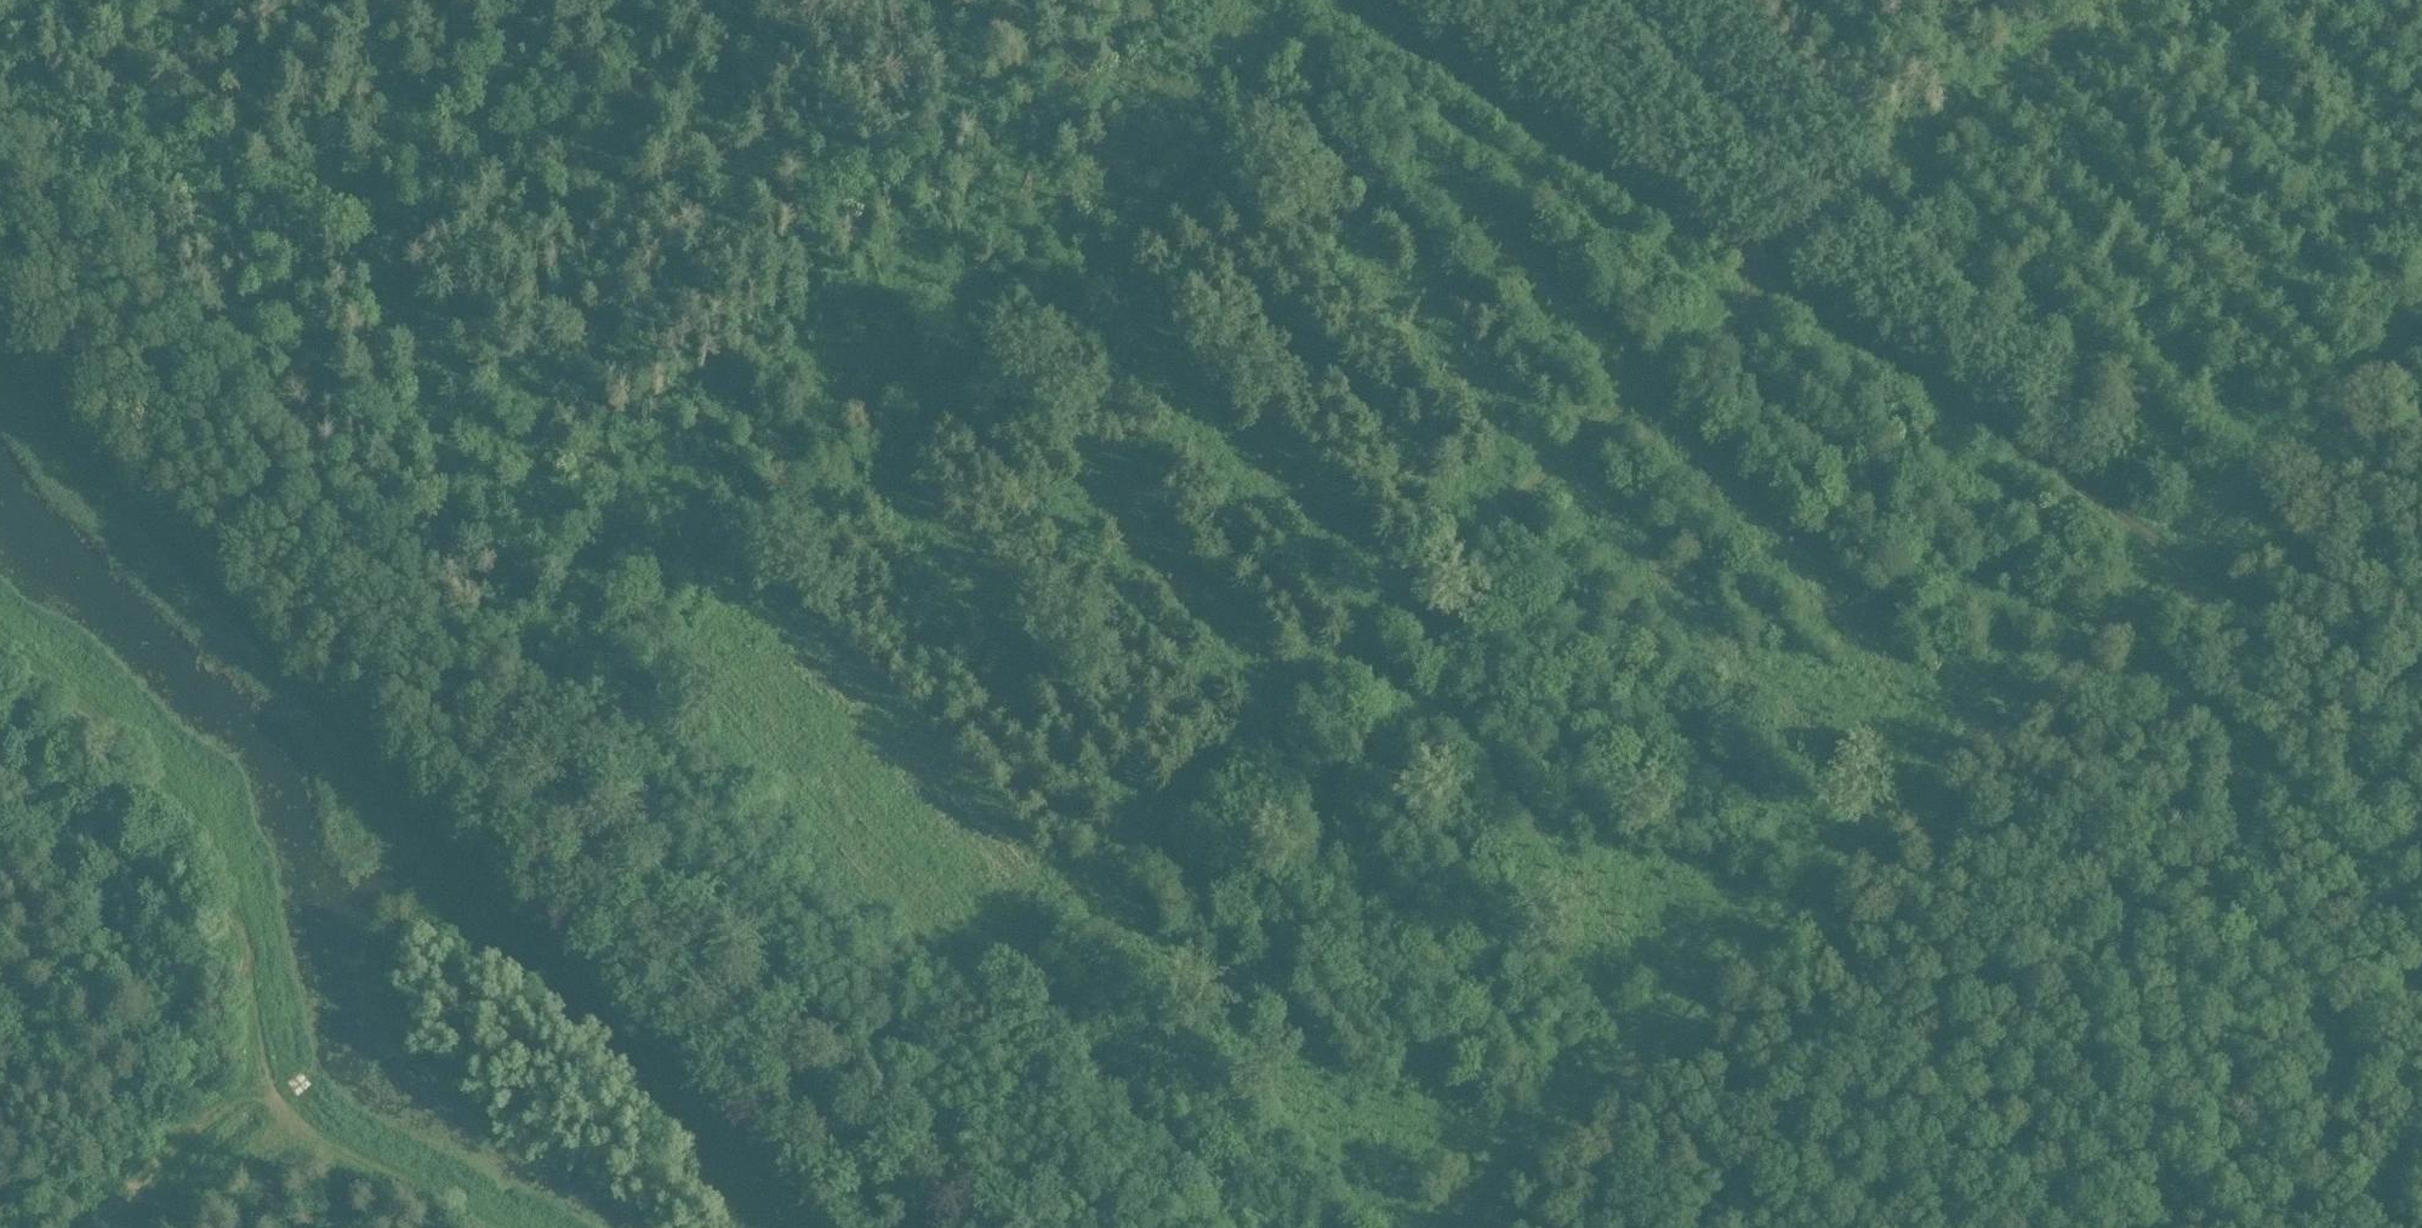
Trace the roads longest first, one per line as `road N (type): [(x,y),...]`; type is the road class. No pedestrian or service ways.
road 1 (track): [(1766,280),(834,1107)]
road 2 (track): [(2095,0),(1990,82),(1766,280)]
road 3 (track): [(245,962),(200,831),(167,786),(95,713),(0,645)]
road 4 (track): [(503,1227),(281,1103),(264,1066),(245,962)]

